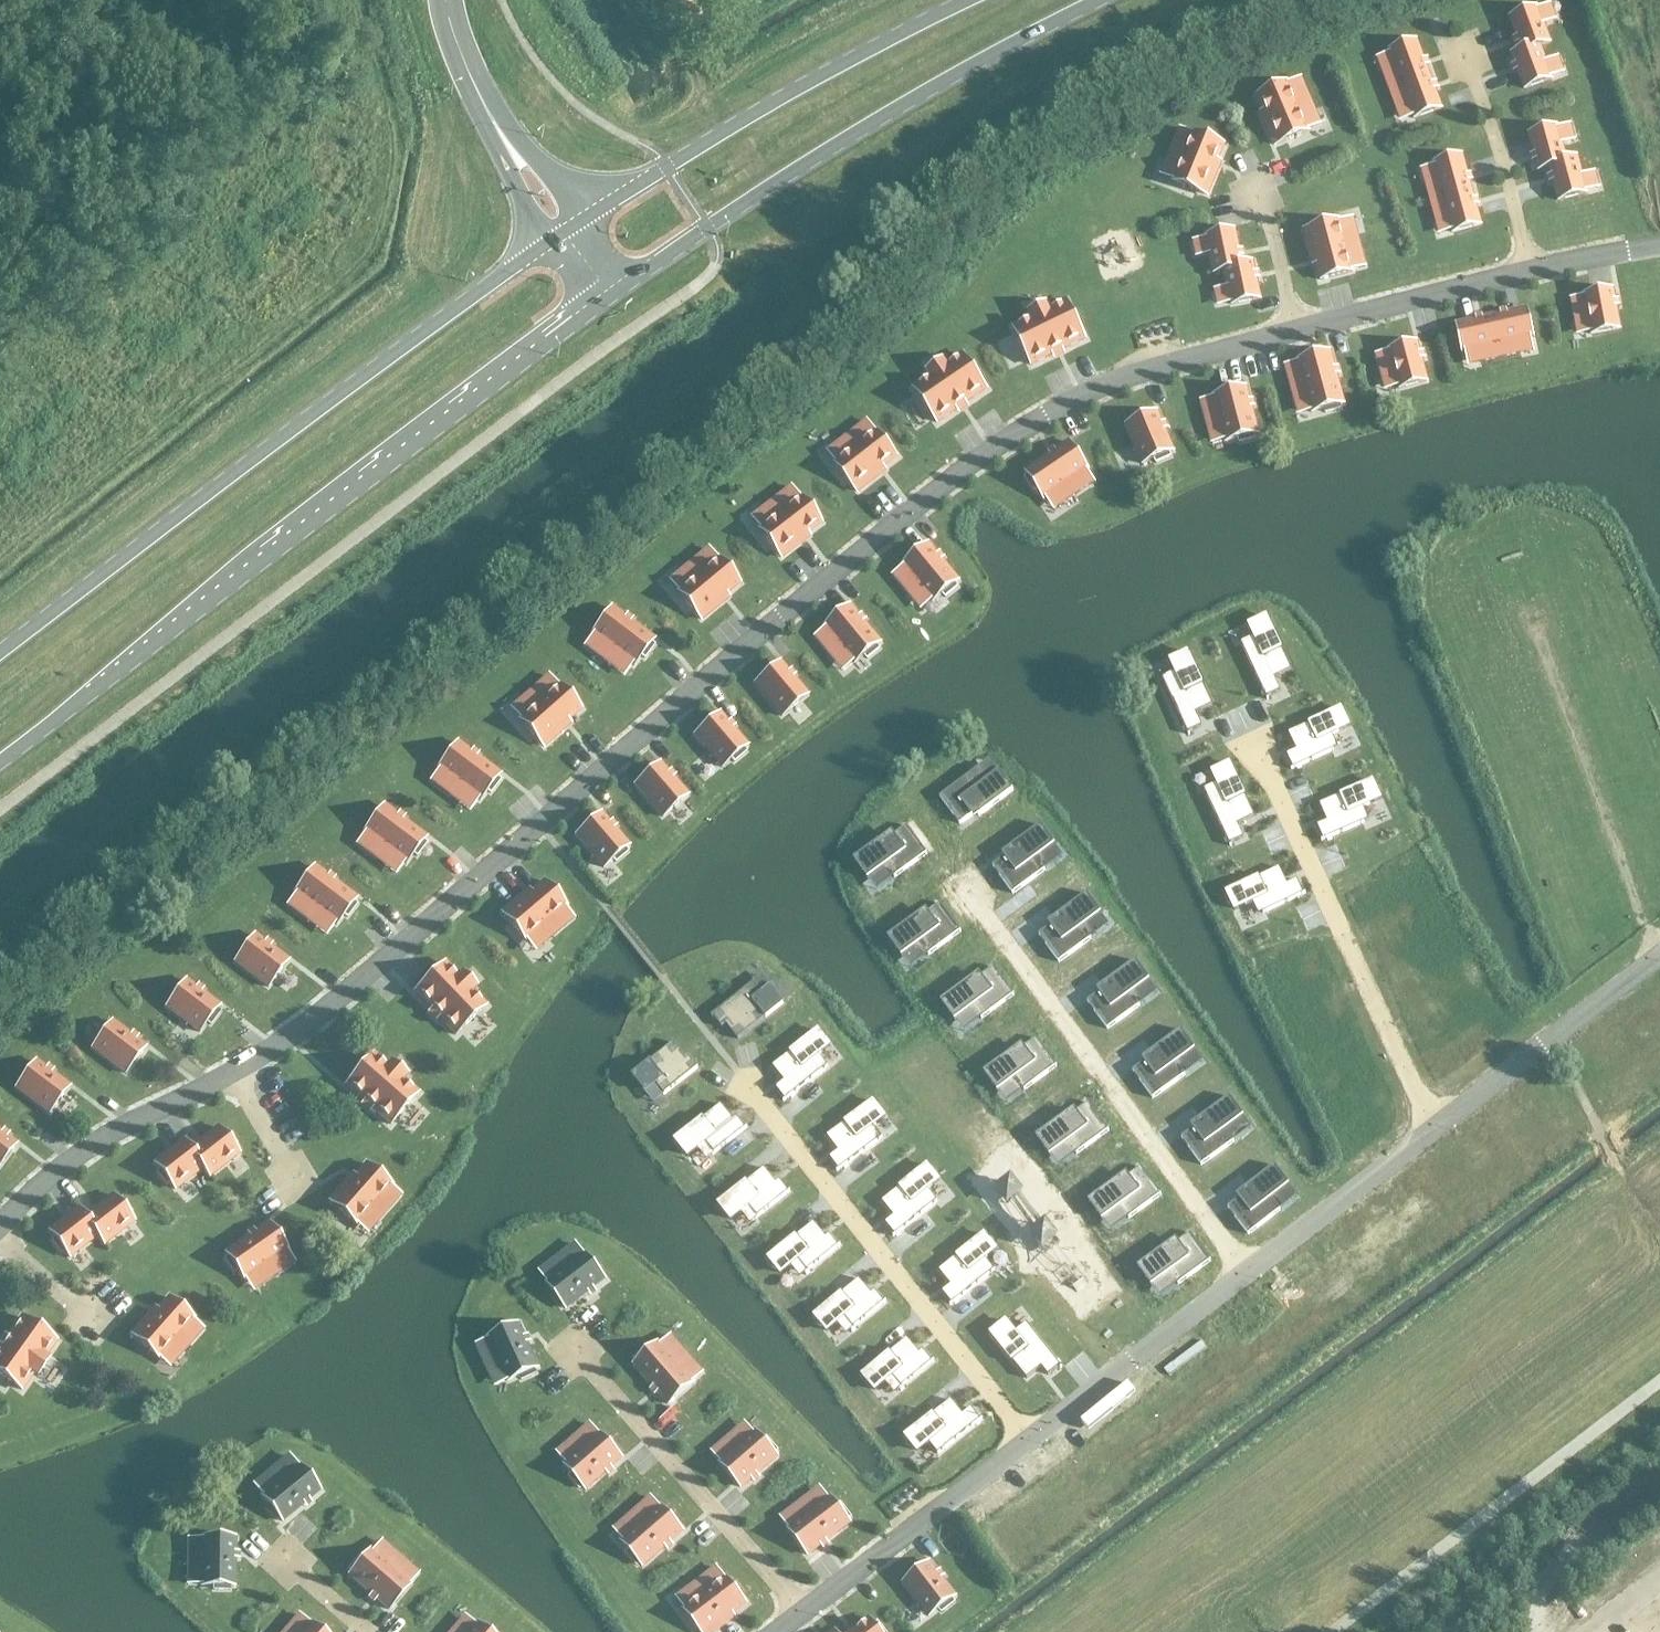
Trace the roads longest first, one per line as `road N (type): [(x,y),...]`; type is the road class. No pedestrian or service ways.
road 1 (residential): [(1295,332),(1082,398),(873,540),(370,973),(232,1073)]
road 2 (primary): [(0,764),(608,292)]
road 3 (primary): [(550,239),(0,654)]
road 4 (primary): [(608,292),(868,125),(1101,0)]
road 5 (residential): [(1244,1271),(974,901)]
road 6 (primary): [(968,0),(863,49),(586,216)]
road 7 (residential): [(1026,1439),(753,1095)]
road 8 (residential): [(1436,1124),(1260,771)]
road 9 (residential): [(1652,958),(1535,626)]
road 10 (residential): [(800,1613),(583,1362)]
road 11 (residential): [(800,1613),(1026,1439)]
road 12 (residential): [(232,1073),(109,1130),(0,1218)]
road 13 (residential): [(1026,1439),(1244,1271)]
road 14 (residential): [(1436,1124),(1652,958)]
road 15 (residential): [(1458,38),(1490,123),(1529,271)]
road 16 (residential): [(1529,271),(1295,332)]
road 17 (residential): [(1244,1271),(1436,1124)]
road 18 (residential): [(1249,177),(1295,332)]
road 19 (secondary): [(497,128),(470,81),(444,0)]
road 20 (residential): [(1659,246),(1529,271)]
road 21 (secondary): [(586,216),(497,128)]
road 22 (secondary): [(497,128),(513,181),(550,239)]
road 23 (residential): [(292,1180),(232,1073)]
road 24 (residential): [(93,1319),(0,1240)]

